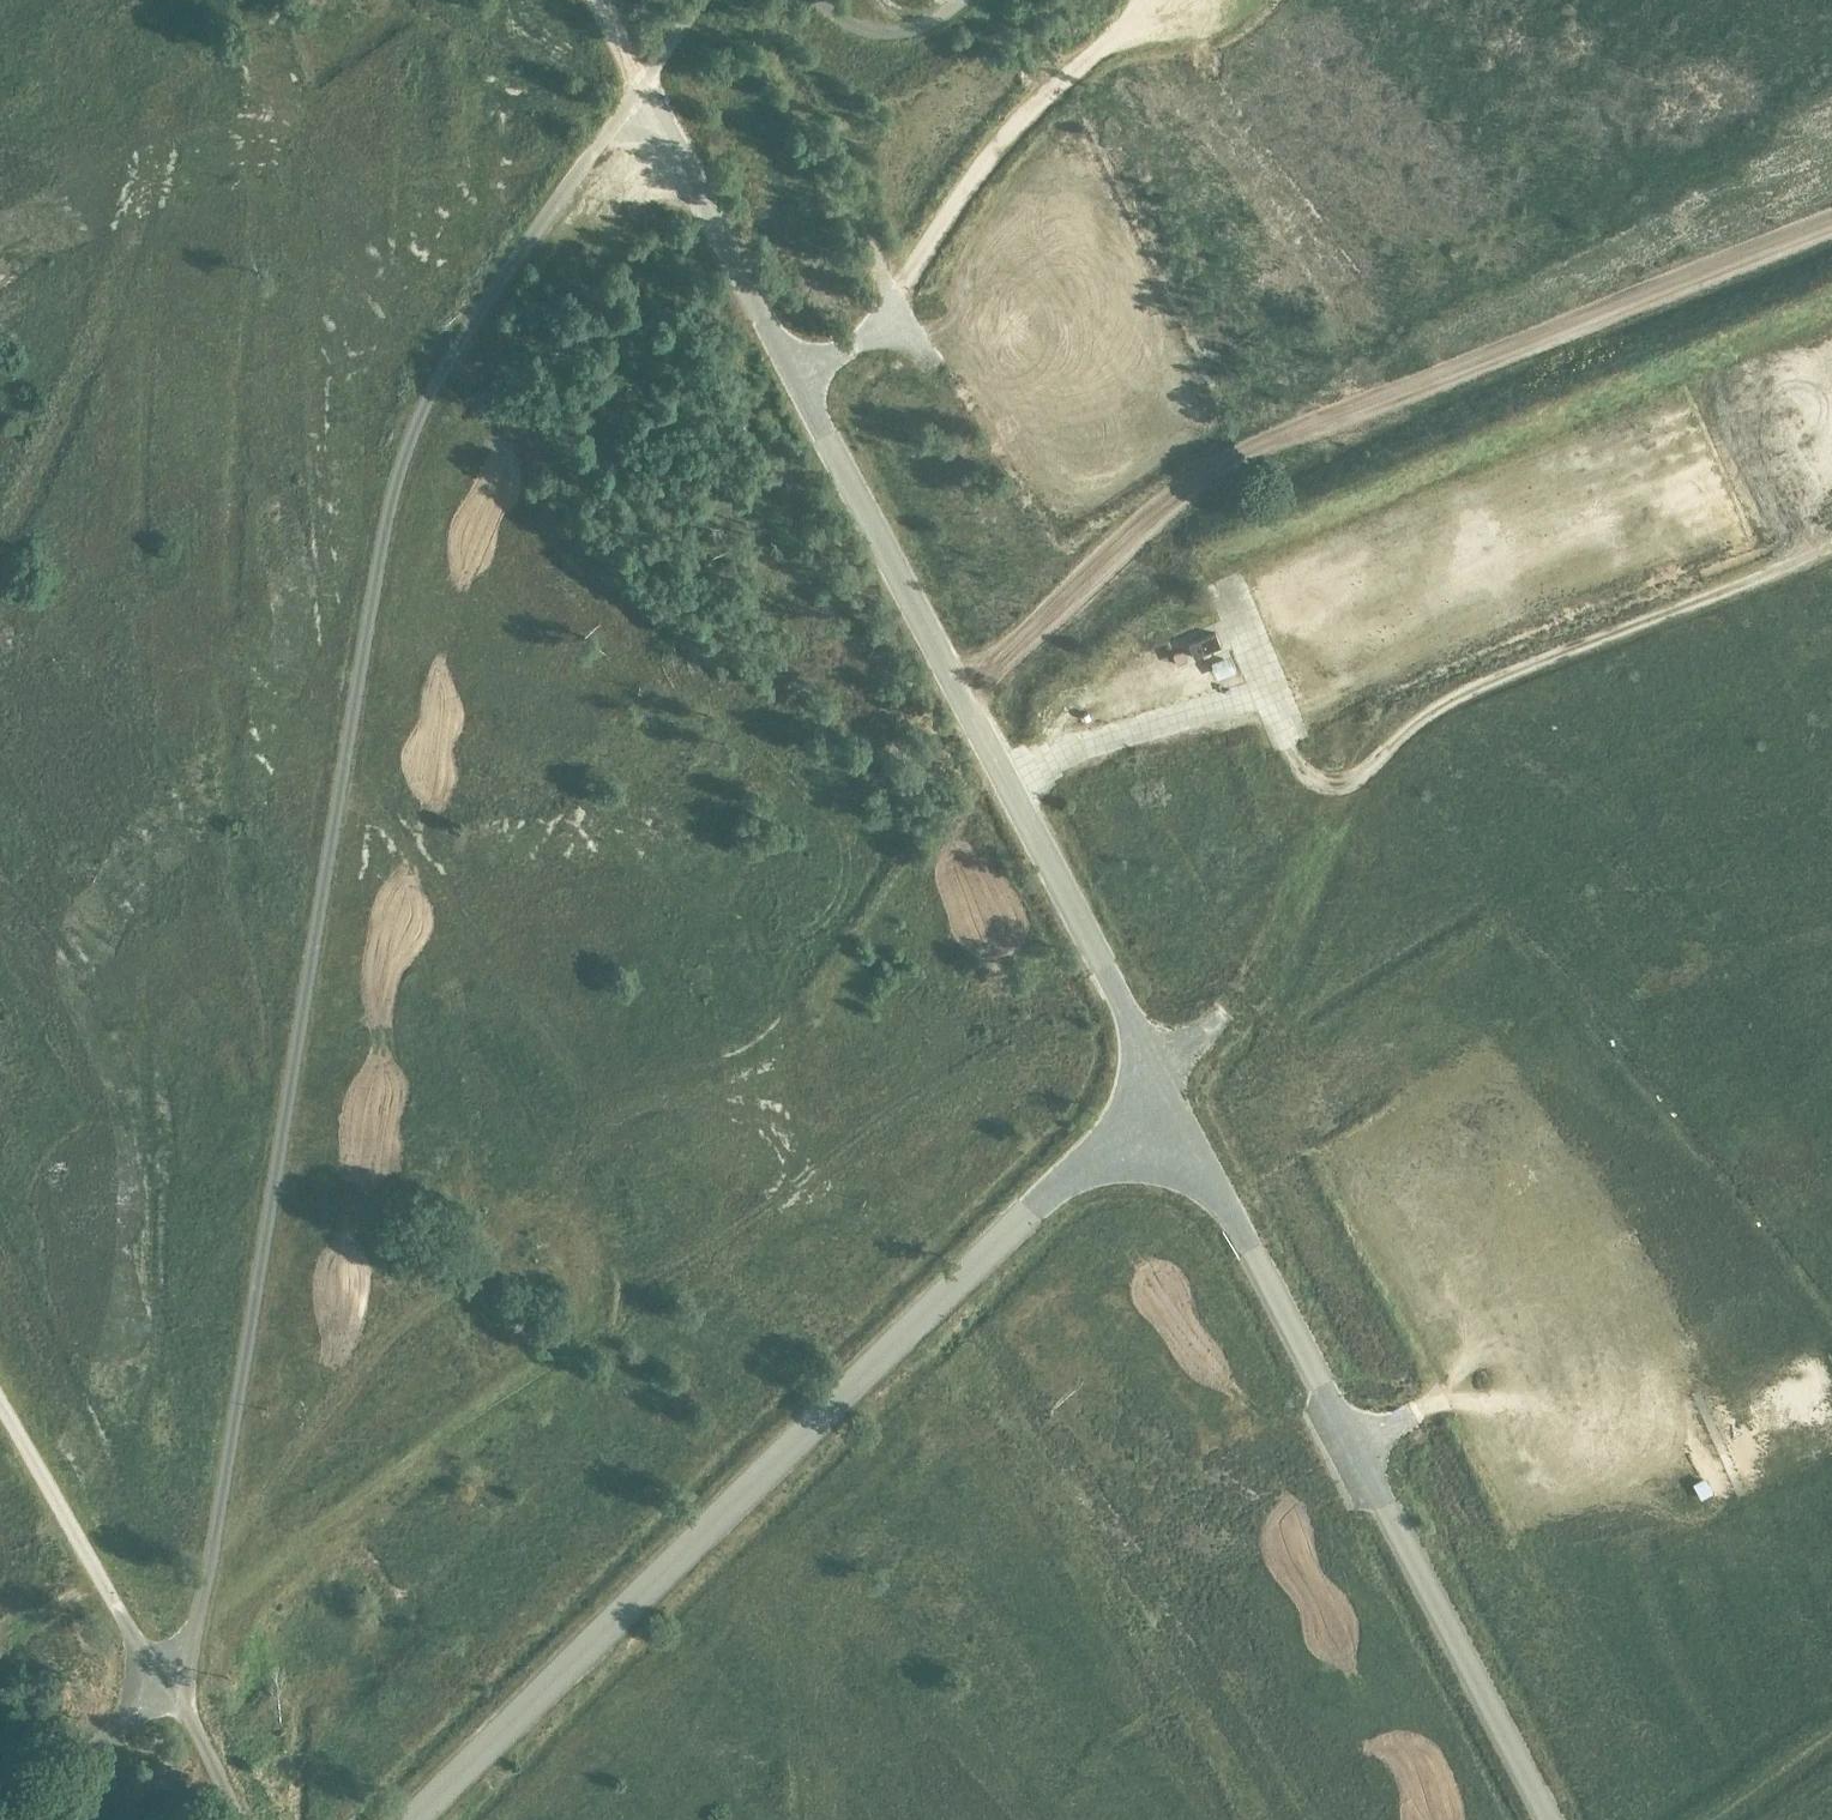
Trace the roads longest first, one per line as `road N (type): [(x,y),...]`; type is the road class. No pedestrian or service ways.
road 1 (unclassified): [(173,1683),(214,1557),(395,496),(443,374),(644,86)]
road 2 (unclassified): [(1162,1086),(644,86)]
road 3 (unclassified): [(417,1819),(1162,1086)]
road 4 (track): [(1831,229),(1243,457),(1187,493),(964,694)]
road 5 (unclassified): [(1551,1819),(1162,1086)]
road 6 (track): [(1288,746),(1321,783),(1364,777),(1401,736),(1456,699),(1831,545)]
road 7 (track): [(1159,0),(1025,116),(874,337),(797,382)]
road 8 (unclassified): [(2,1819),(173,1683)]
road 9 (unclassified): [(240,1819),(173,1683)]

